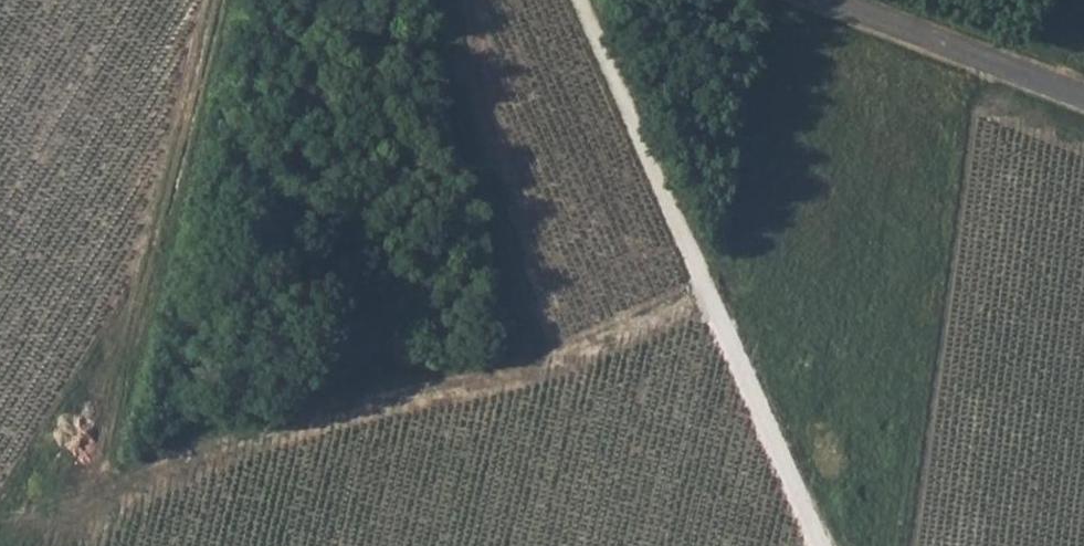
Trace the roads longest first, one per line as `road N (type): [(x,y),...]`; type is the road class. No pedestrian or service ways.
road 1 (track): [(822,545),(579,0)]
road 2 (unclassified): [(820,0),(1083,100)]

